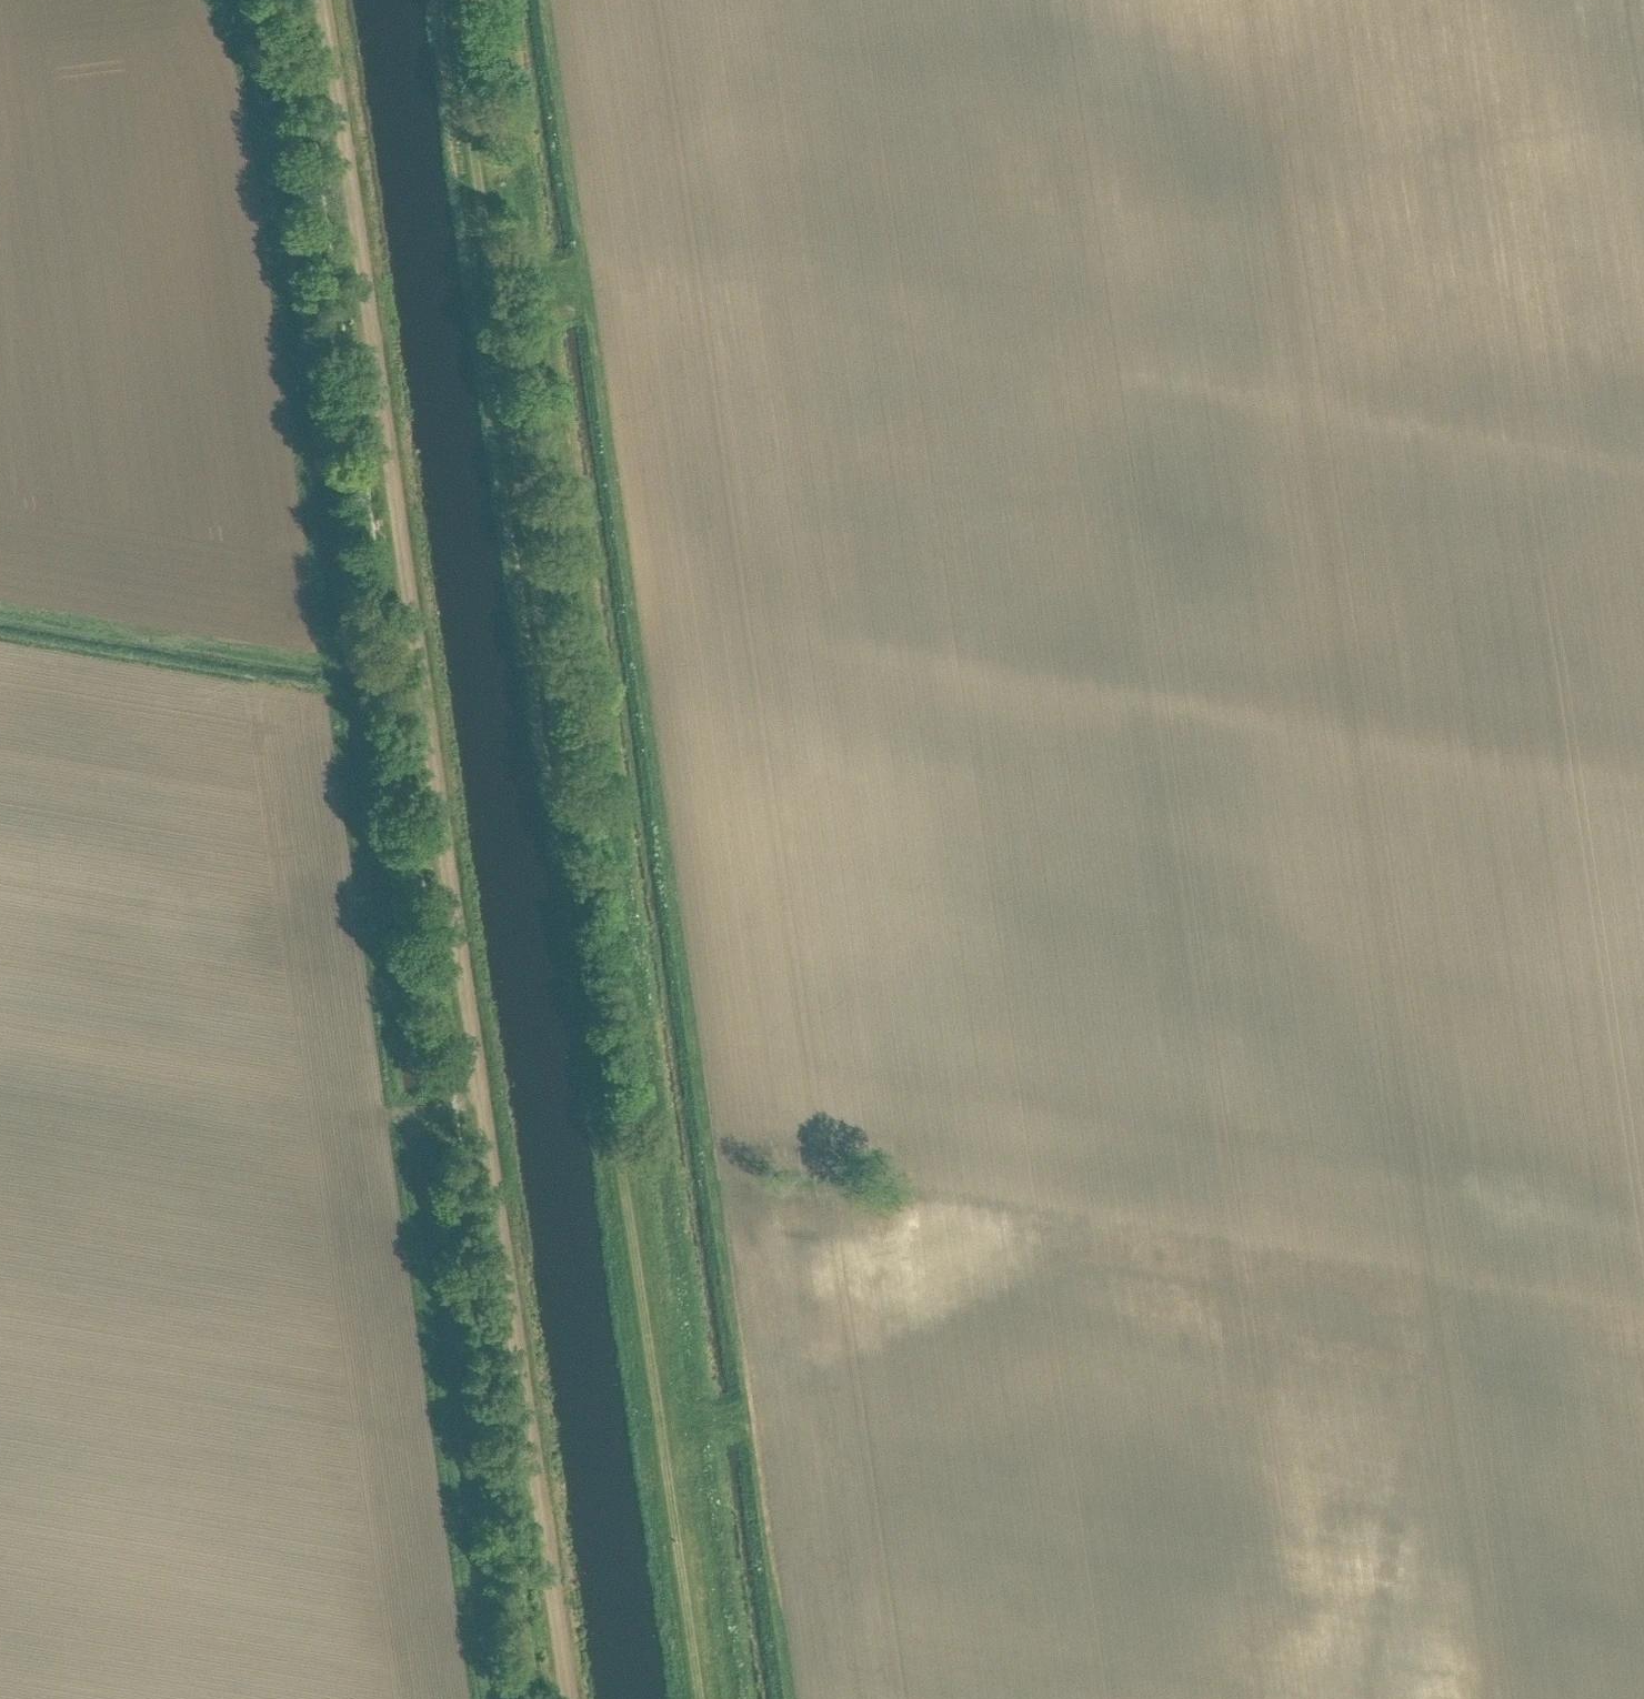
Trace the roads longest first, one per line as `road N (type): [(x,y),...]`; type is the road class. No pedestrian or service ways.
road 1 (track): [(311,0),(497,1098),(578,1698)]
road 2 (track): [(702,1698),(465,68),(464,0)]

